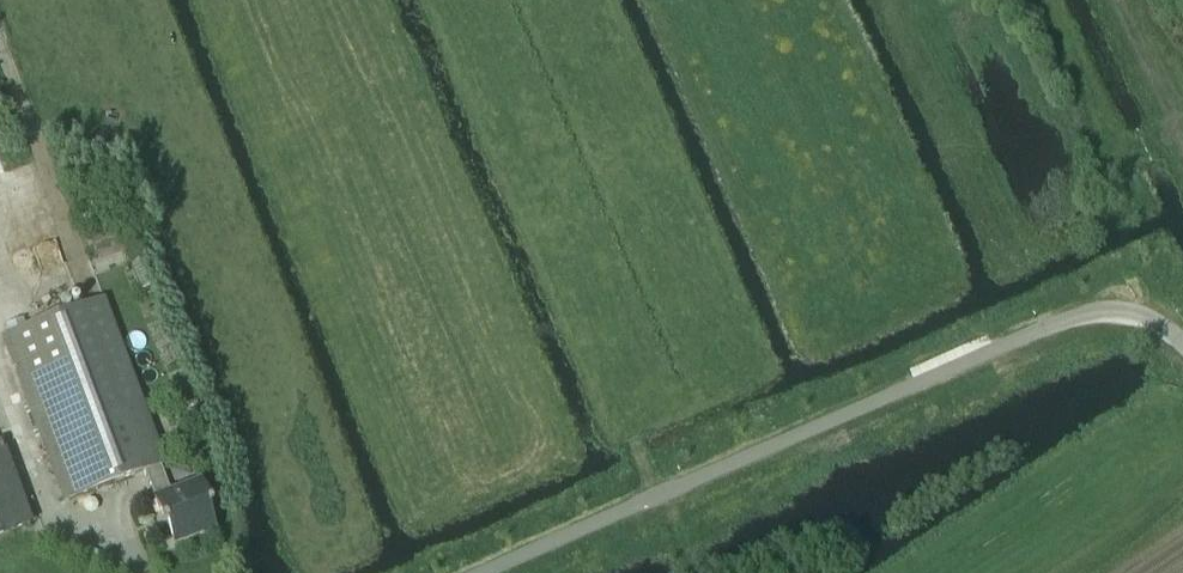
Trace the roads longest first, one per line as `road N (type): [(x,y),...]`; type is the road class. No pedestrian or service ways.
road 1 (unclassified): [(481,572),(1075,316),(1124,309),(1154,318),(1182,346)]
road 2 (track): [(688,572),(633,442),(628,380)]
road 3 (track): [(1182,482),(1049,572)]
road 4 (track): [(49,185),(0,47)]
road 5 (track): [(1126,0),(1182,130)]

